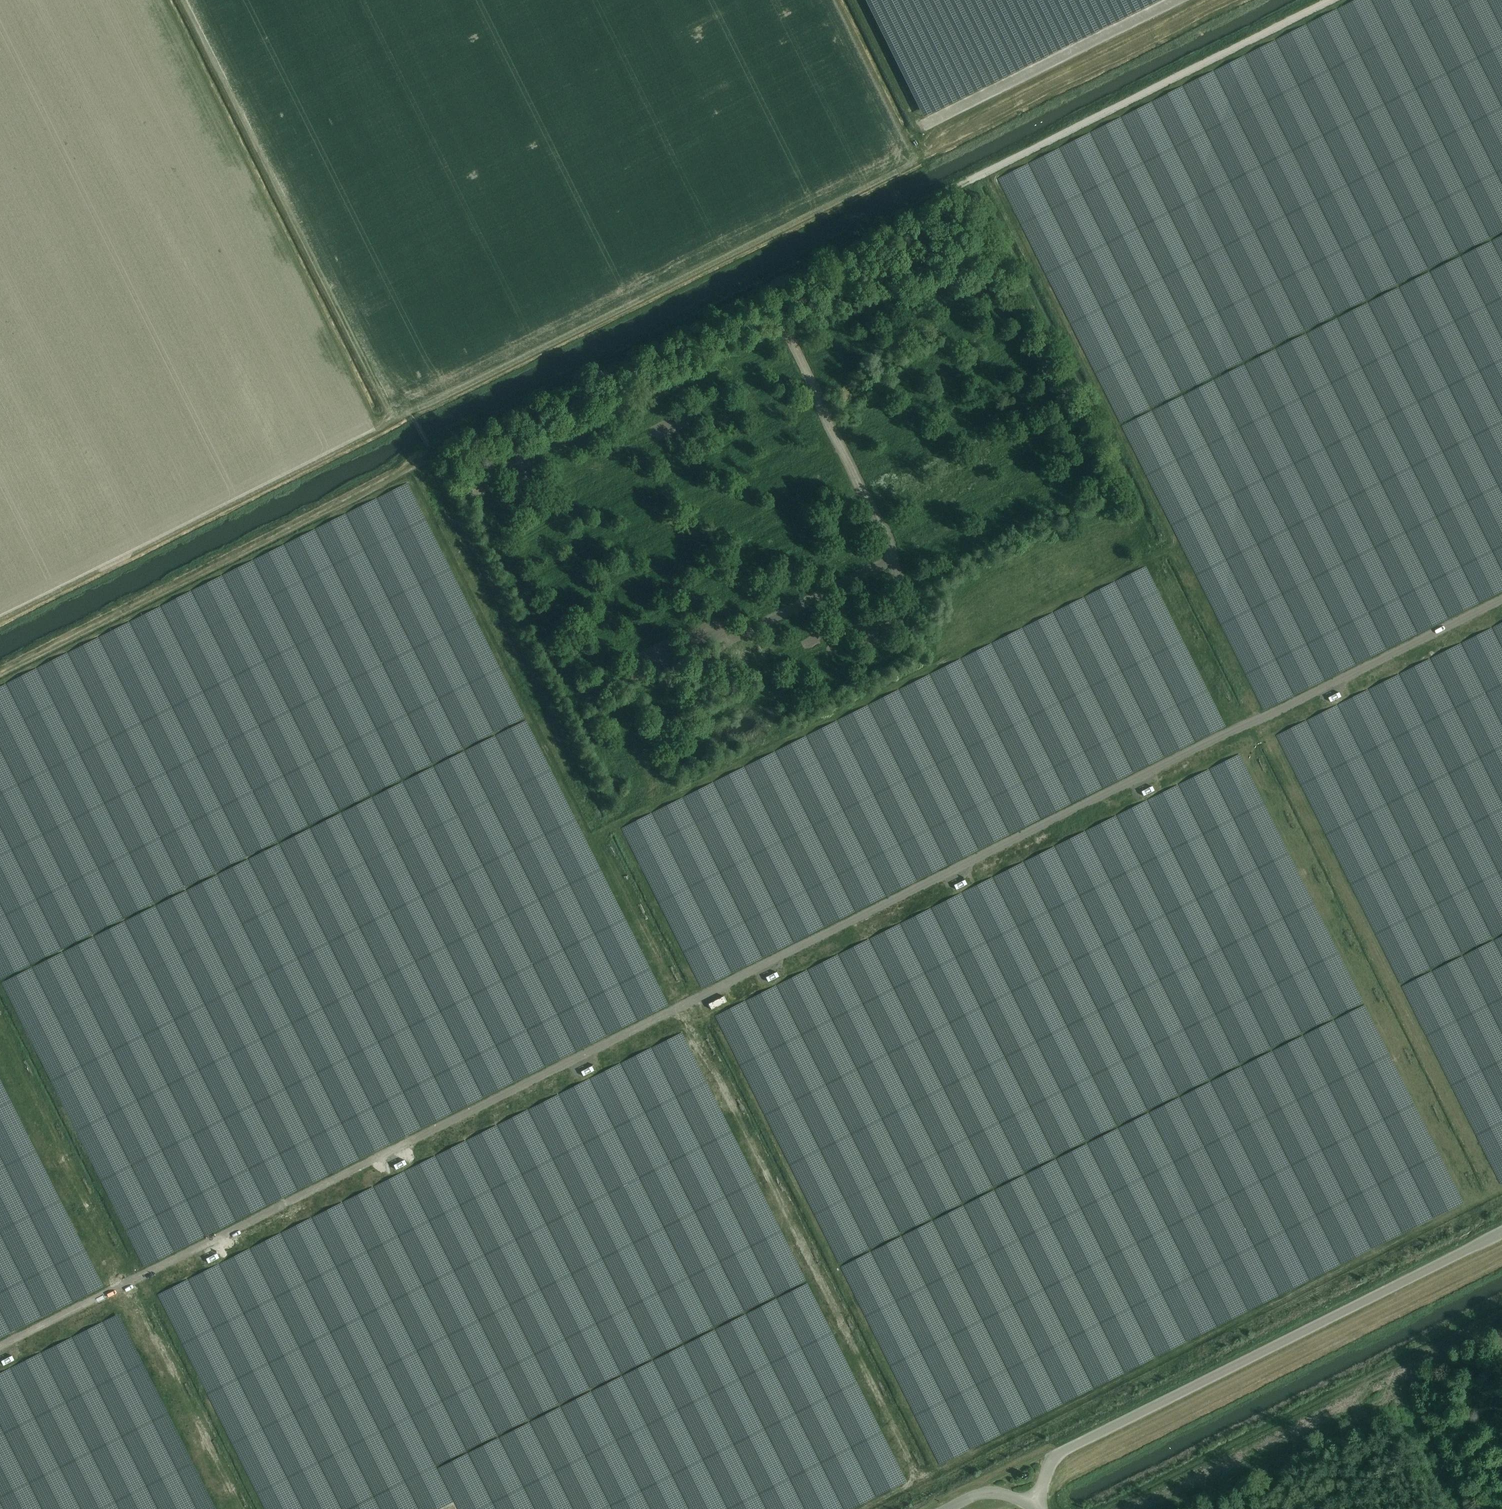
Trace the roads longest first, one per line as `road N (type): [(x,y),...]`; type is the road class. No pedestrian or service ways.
road 1 (unclassified): [(1036,1500),(1049,1455),(1074,1435),(1501,1227)]
road 2 (track): [(414,418),(408,412),(393,420),(183,0)]

